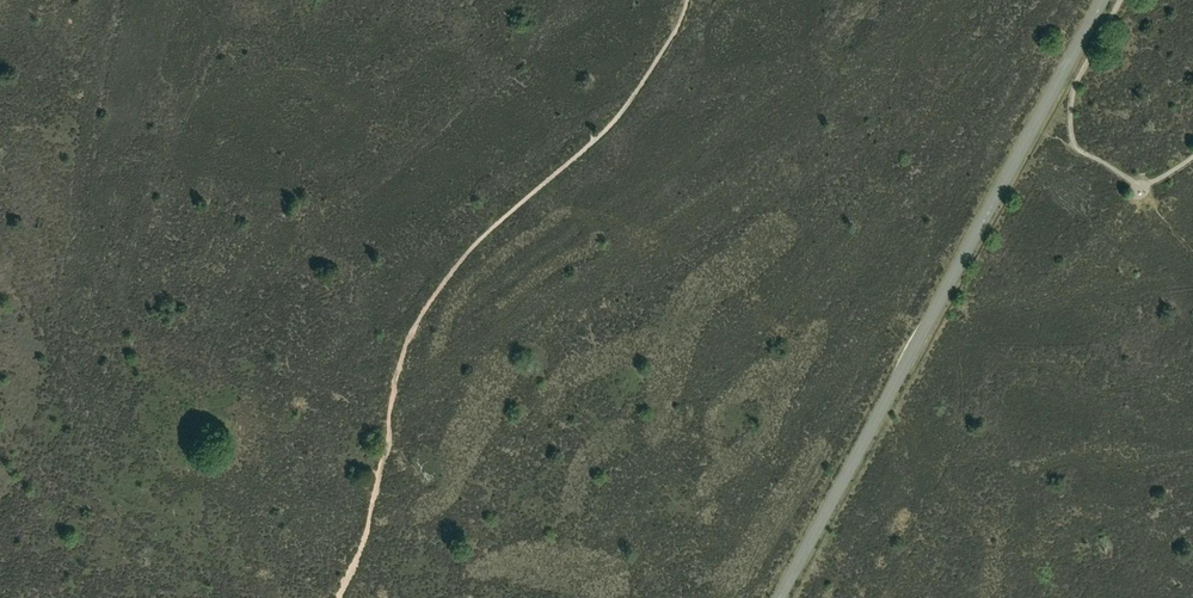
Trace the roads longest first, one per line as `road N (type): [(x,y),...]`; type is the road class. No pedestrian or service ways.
road 1 (unclassified): [(780,597),(1104,0)]

